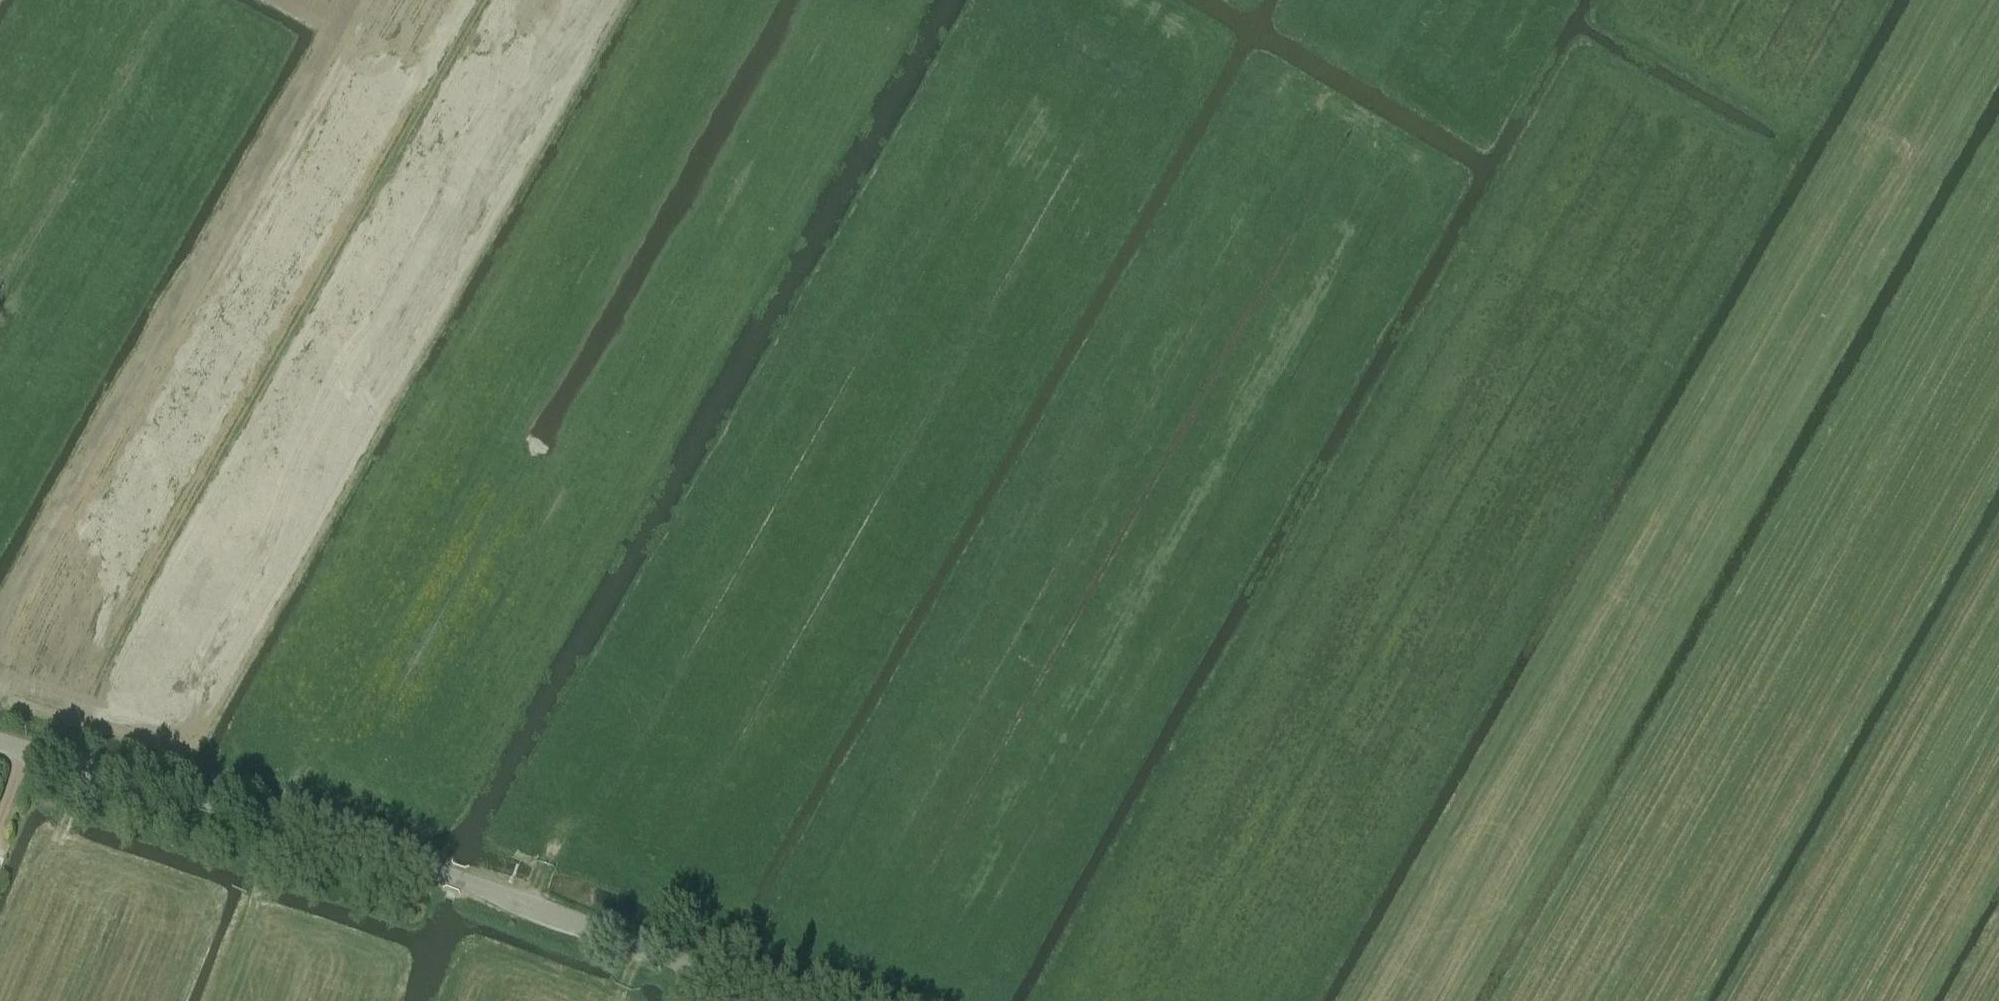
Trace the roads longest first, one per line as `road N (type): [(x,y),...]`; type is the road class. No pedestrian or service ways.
road 1 (tertiary): [(787,1000),(423,866),(0,743)]

